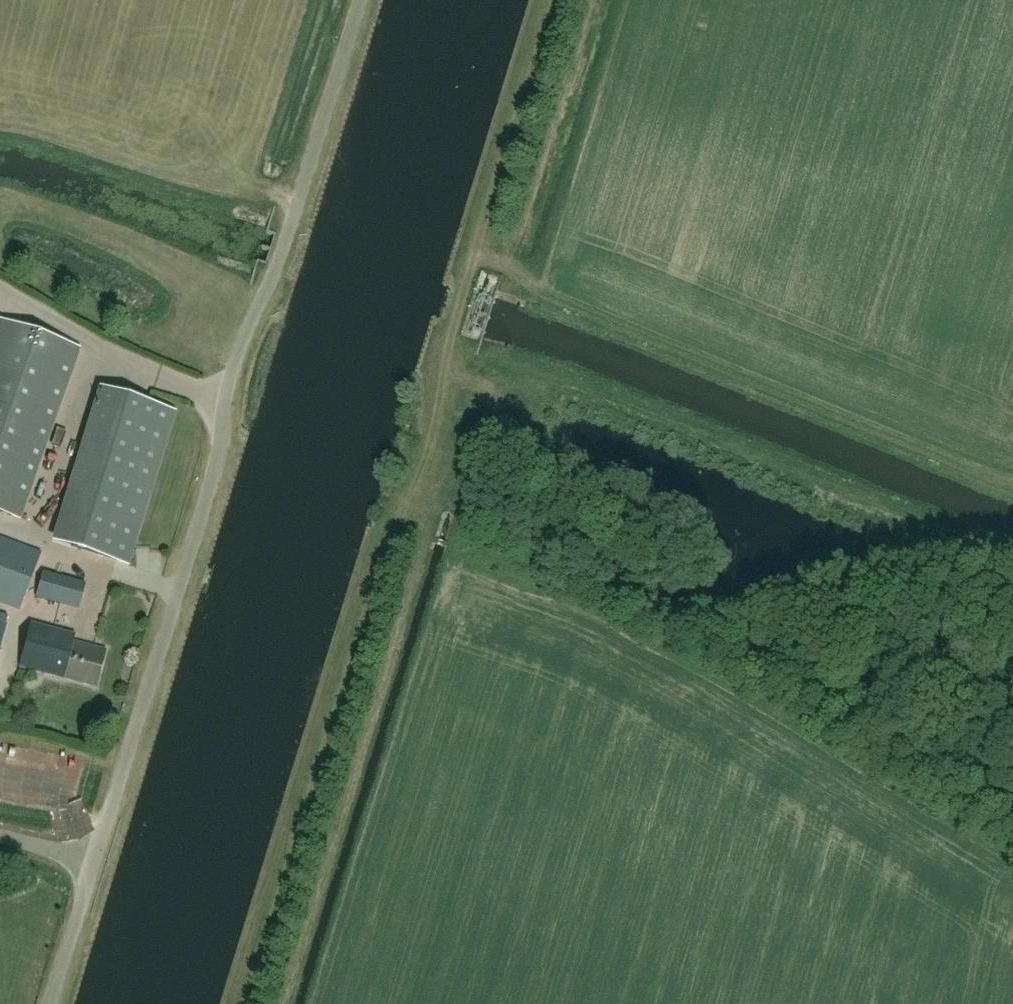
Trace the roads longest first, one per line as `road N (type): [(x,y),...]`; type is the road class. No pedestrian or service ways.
road 1 (unclassified): [(94,861),(215,469),(231,378),(280,263),(361,0)]
road 2 (track): [(1012,485),(535,296)]
road 3 (unclassified): [(51,1003),(94,861)]

